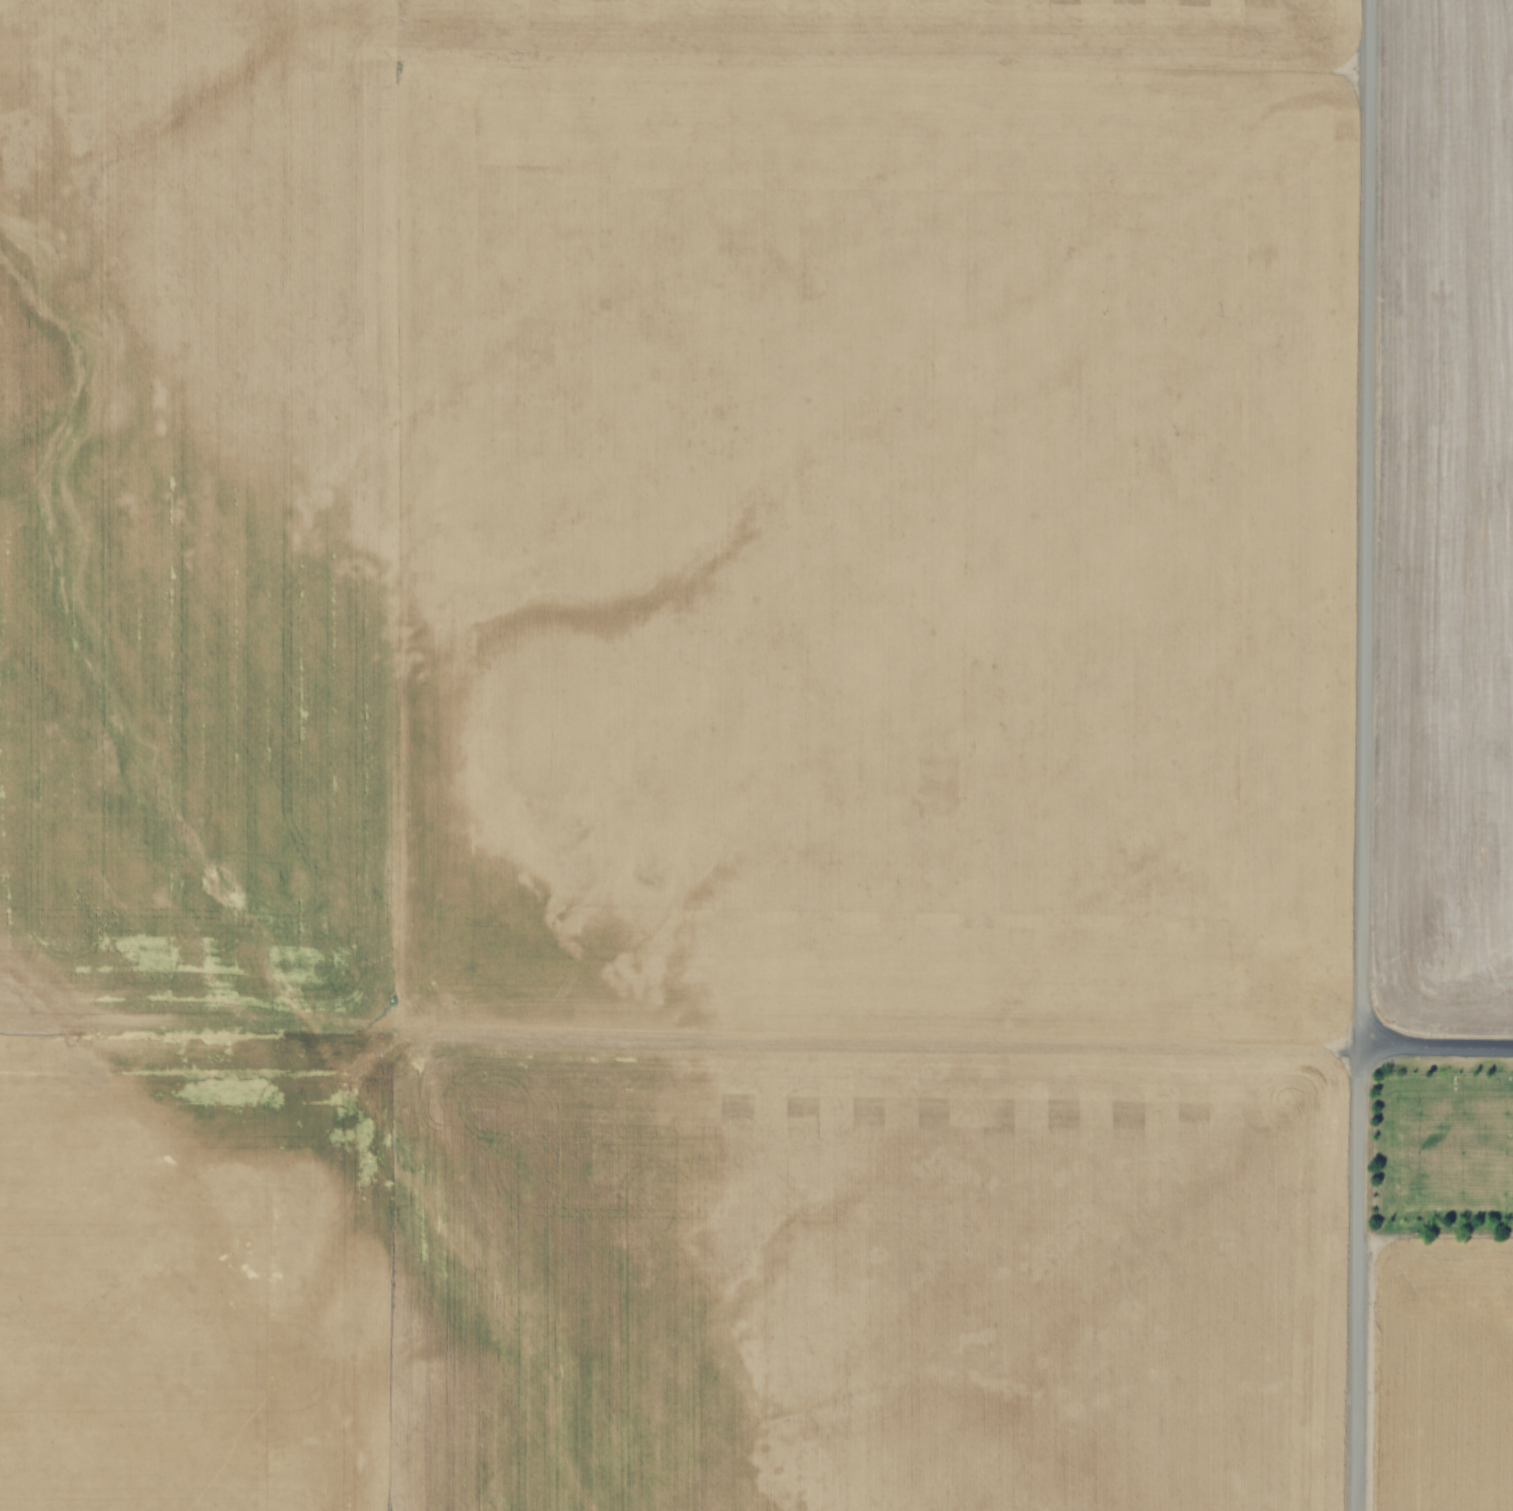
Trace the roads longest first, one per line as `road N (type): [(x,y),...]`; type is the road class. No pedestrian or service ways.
road 1 (residential): [(1356,1510),(1371,0)]
road 2 (residential): [(1512,1045),(1362,1043)]

